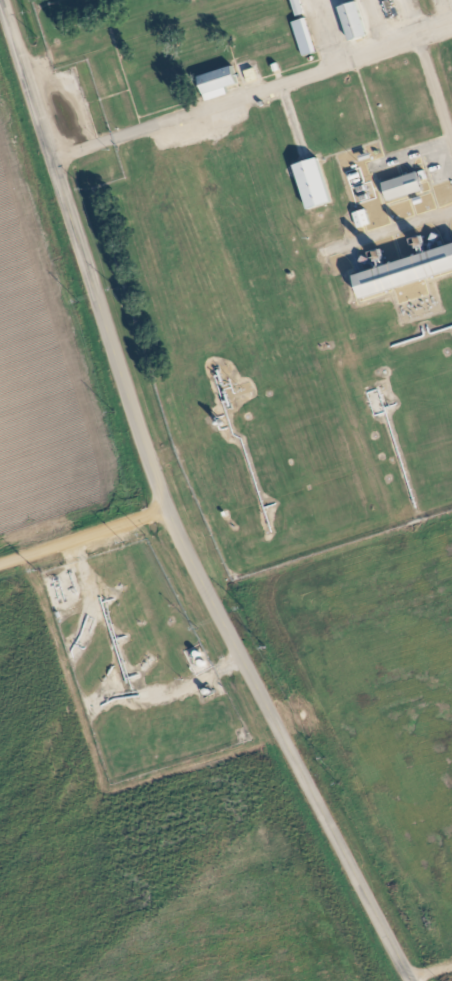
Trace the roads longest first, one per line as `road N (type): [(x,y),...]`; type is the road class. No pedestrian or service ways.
road 1 (tertiary): [(0,0),(164,508),(412,980)]
road 2 (residential): [(0,561),(164,508)]

